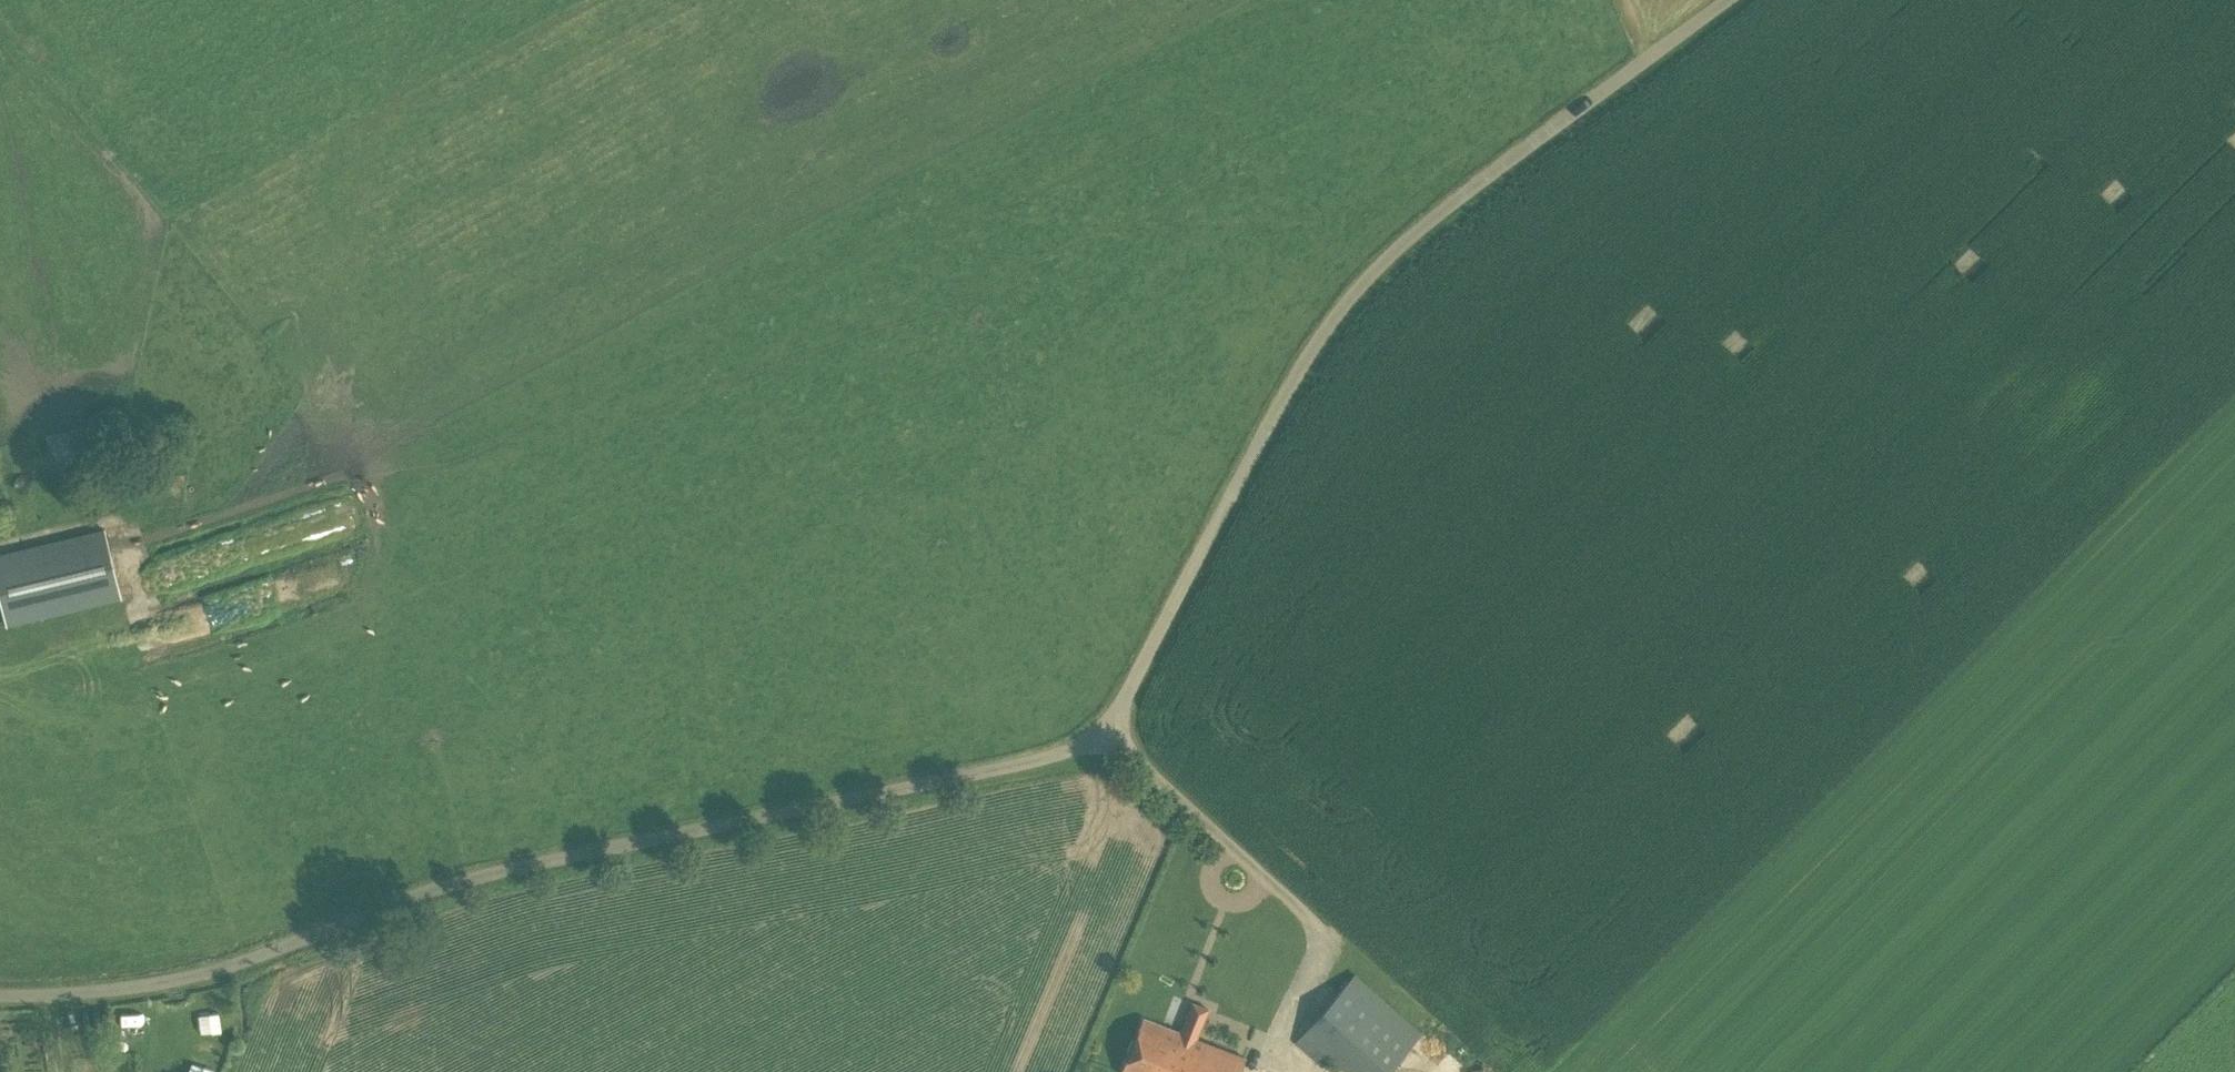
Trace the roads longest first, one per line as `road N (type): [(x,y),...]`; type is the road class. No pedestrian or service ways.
road 1 (unclassified): [(0,991),(165,983),(389,904),(1058,756),(1107,726)]
road 2 (unclassified): [(1107,726),(1282,395),(1384,258),(1725,0)]
road 3 (unclassified): [(1333,945),(1107,726)]

